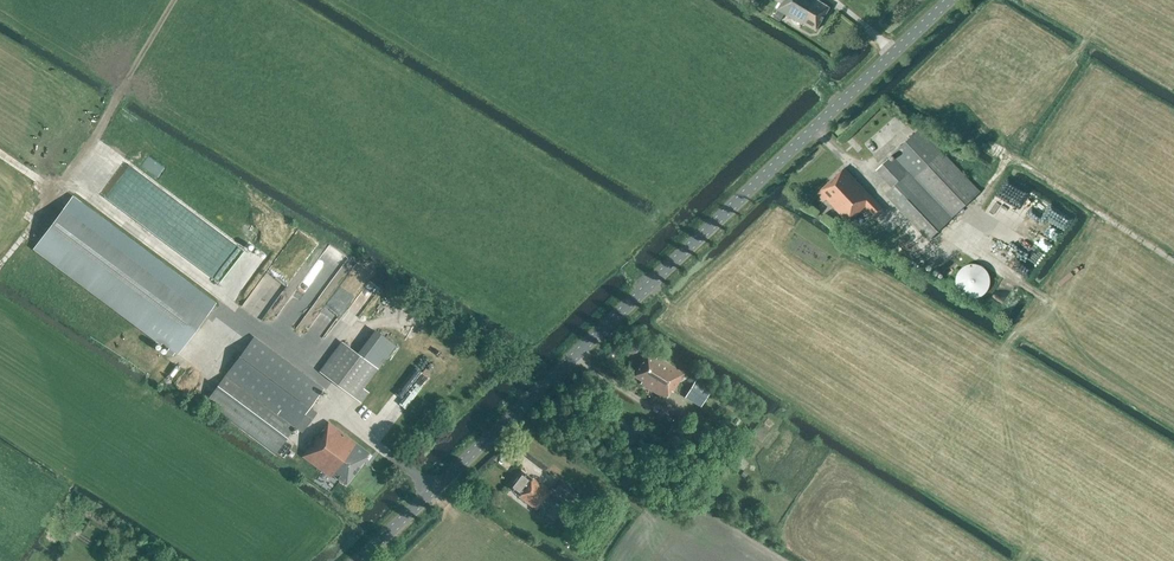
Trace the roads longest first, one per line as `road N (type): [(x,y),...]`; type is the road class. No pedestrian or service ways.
road 1 (unclassified): [(362,560),(953,0)]

